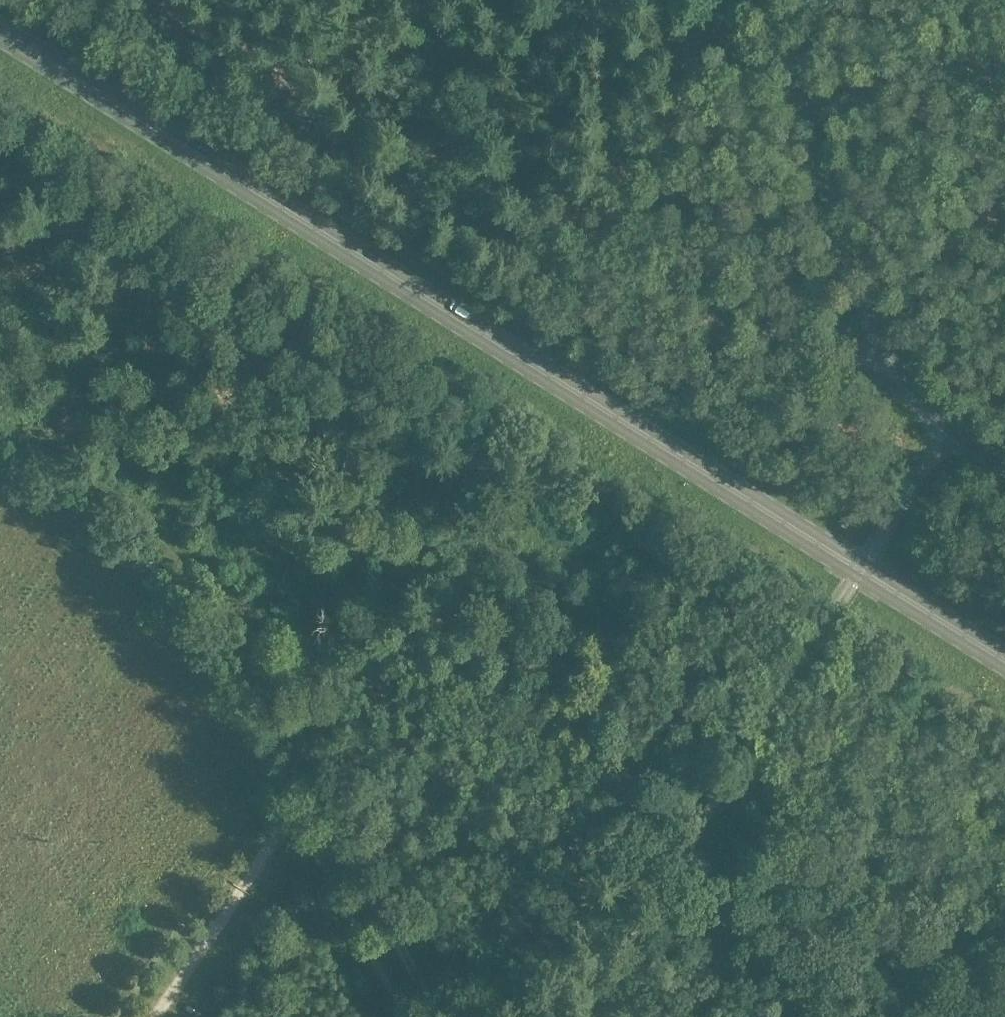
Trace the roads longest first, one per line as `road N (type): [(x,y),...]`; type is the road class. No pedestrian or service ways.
road 1 (primary): [(861,570),(0,31)]
road 2 (unclassified): [(888,386),(705,301),(542,249),(446,205),(113,0)]
road 3 (unclassified): [(861,570),(590,1016)]
road 4 (track): [(312,794),(229,621),(169,537),(0,415)]
road 5 (unclassified): [(888,386),(882,340),(838,233),(768,0)]
road 6 (track): [(312,794),(149,1016)]
road 7 (track): [(437,1016),(312,794)]
road 8 (track): [(841,1016),(711,807)]
road 9 (primary): [(1004,660),(861,570)]
road 10 (unclassified): [(861,570),(949,426)]

